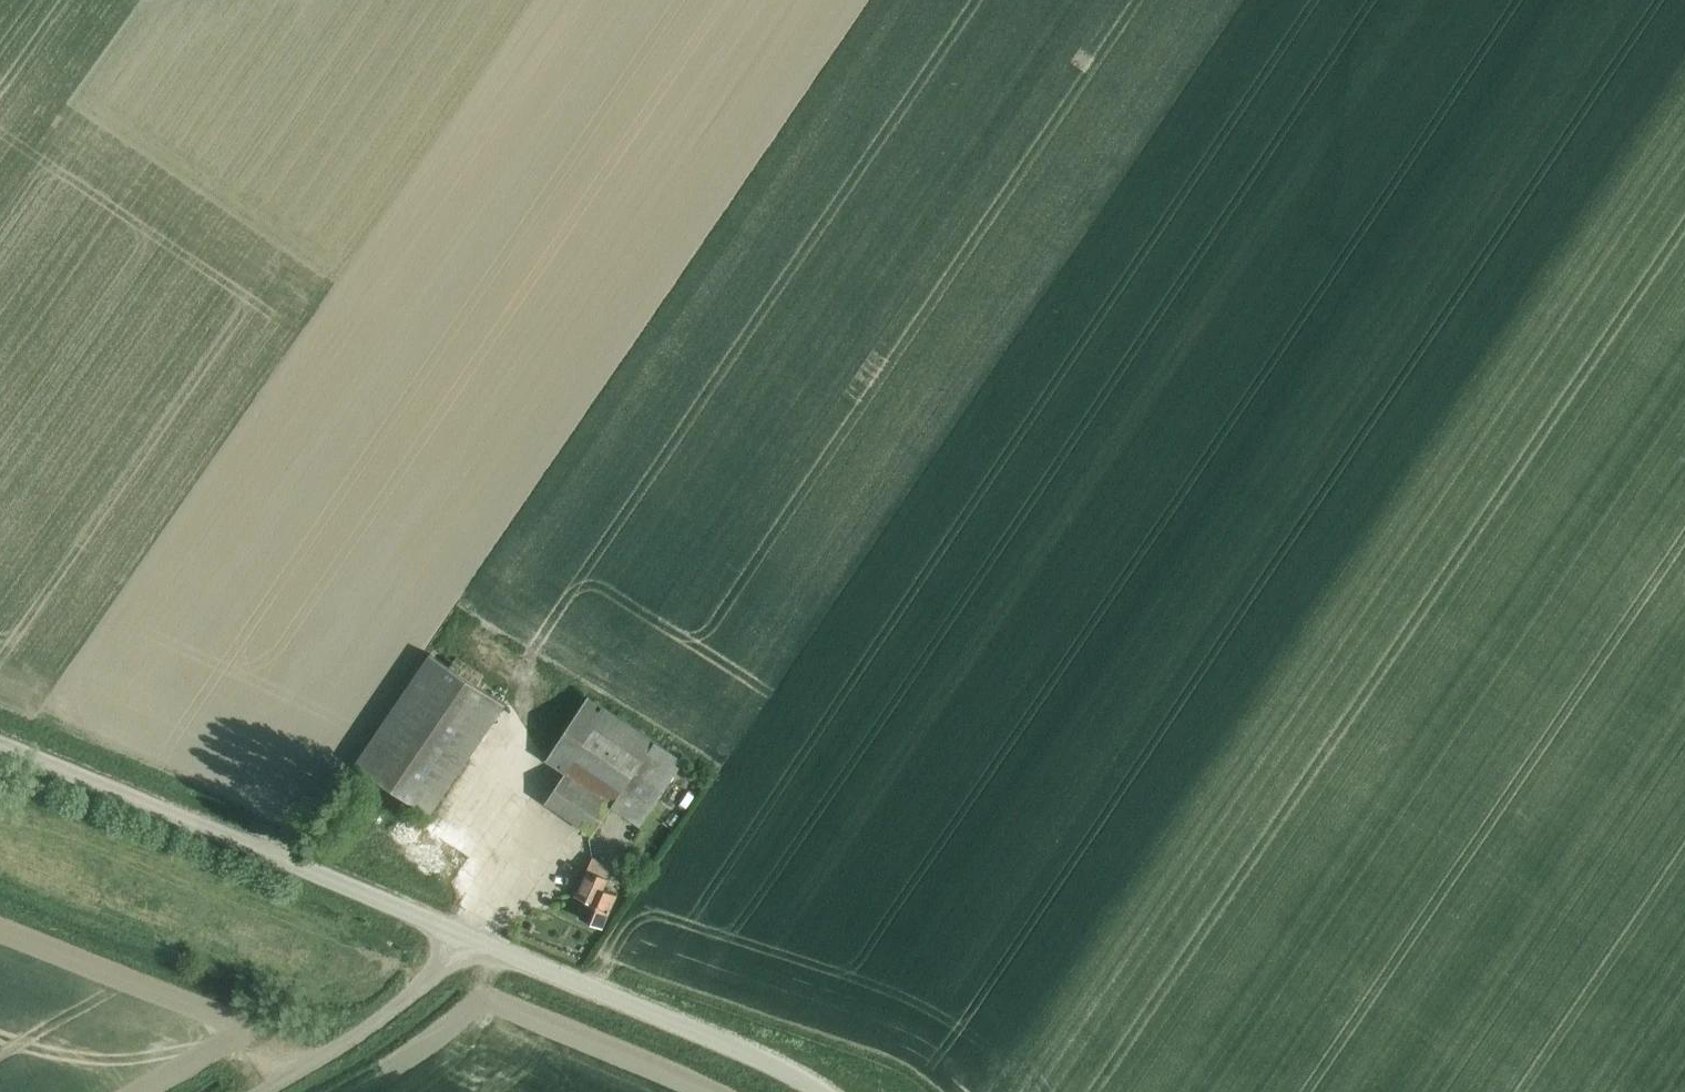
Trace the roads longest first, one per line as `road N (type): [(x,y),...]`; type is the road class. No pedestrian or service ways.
road 1 (tertiary): [(824,1091),(0,743)]
road 2 (track): [(259,1091),(389,1012),(466,937)]

